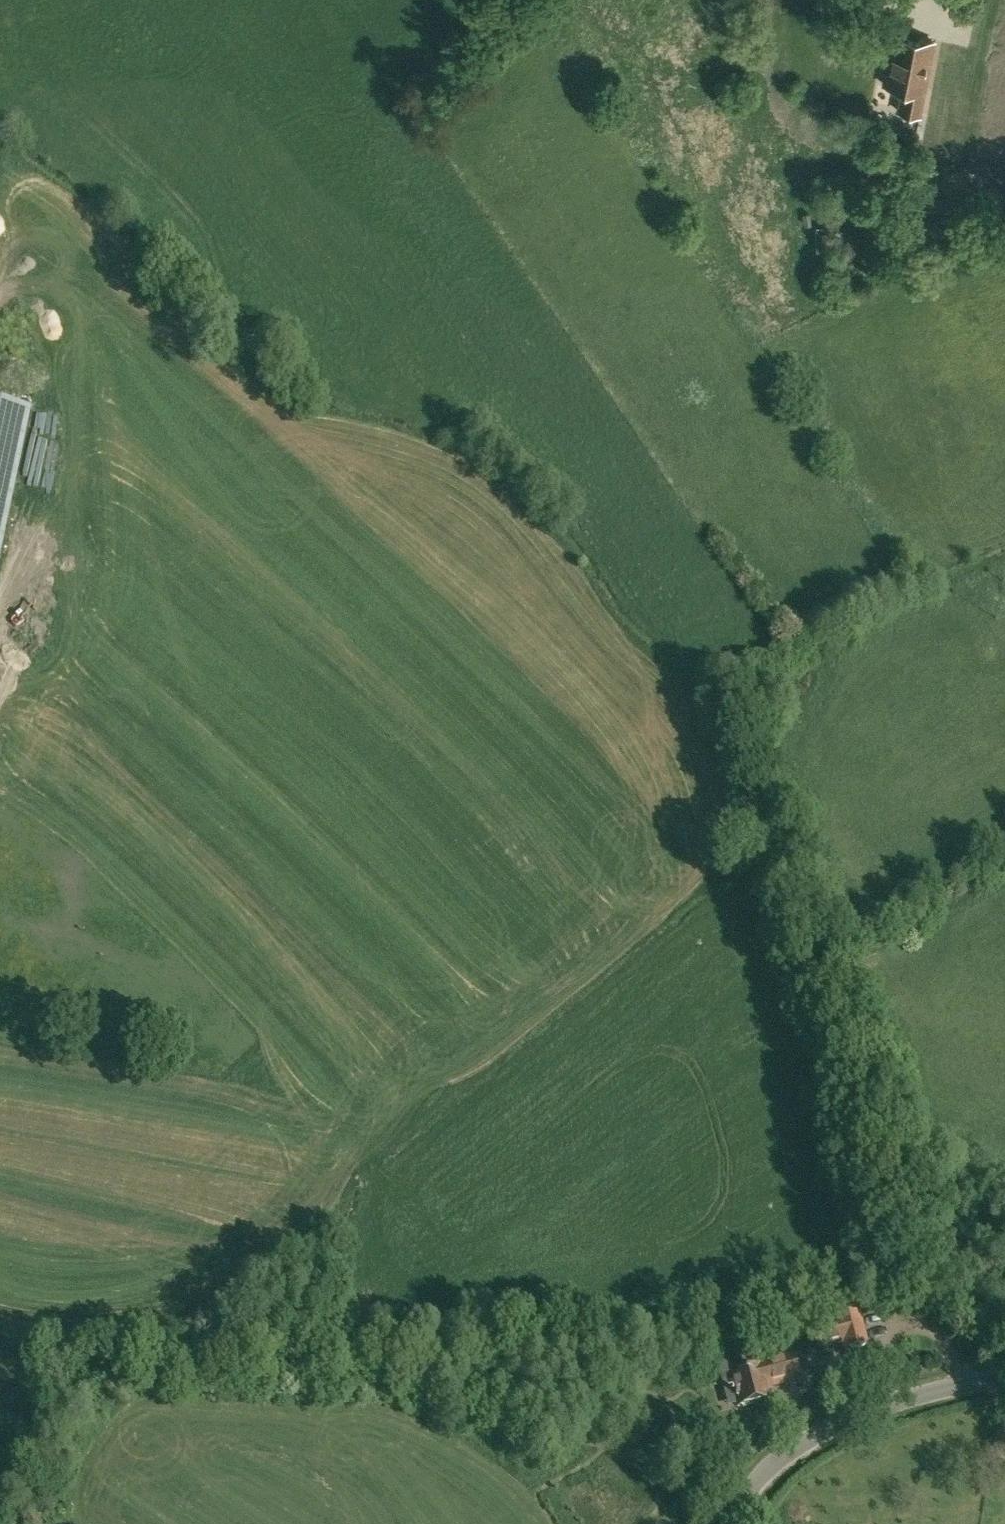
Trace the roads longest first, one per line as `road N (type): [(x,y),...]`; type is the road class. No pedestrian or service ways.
road 1 (unclassified): [(735,1523),(760,1477),(825,1431),(1004,1374)]

